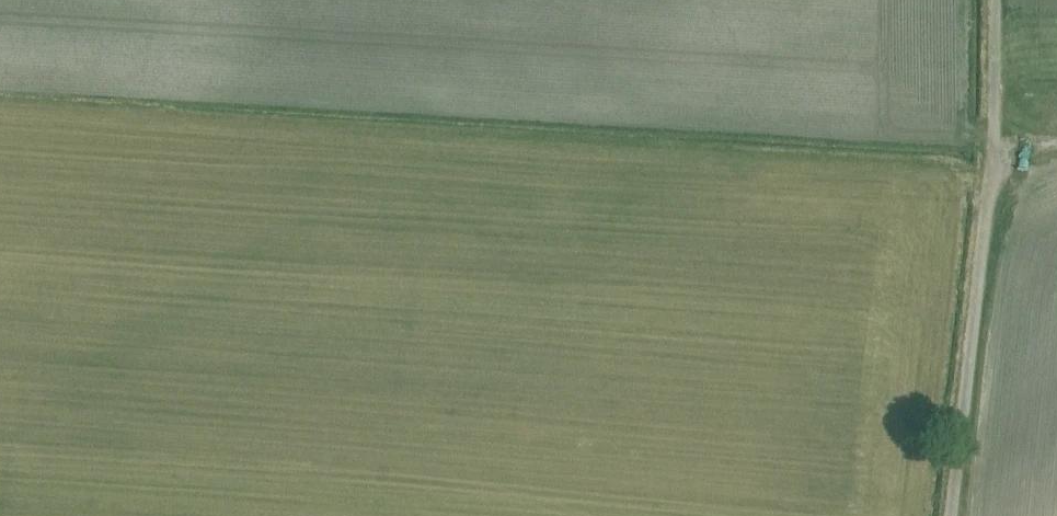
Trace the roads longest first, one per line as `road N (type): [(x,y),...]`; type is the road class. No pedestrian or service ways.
road 1 (unclassified): [(957,515),(990,216),(993,0)]

